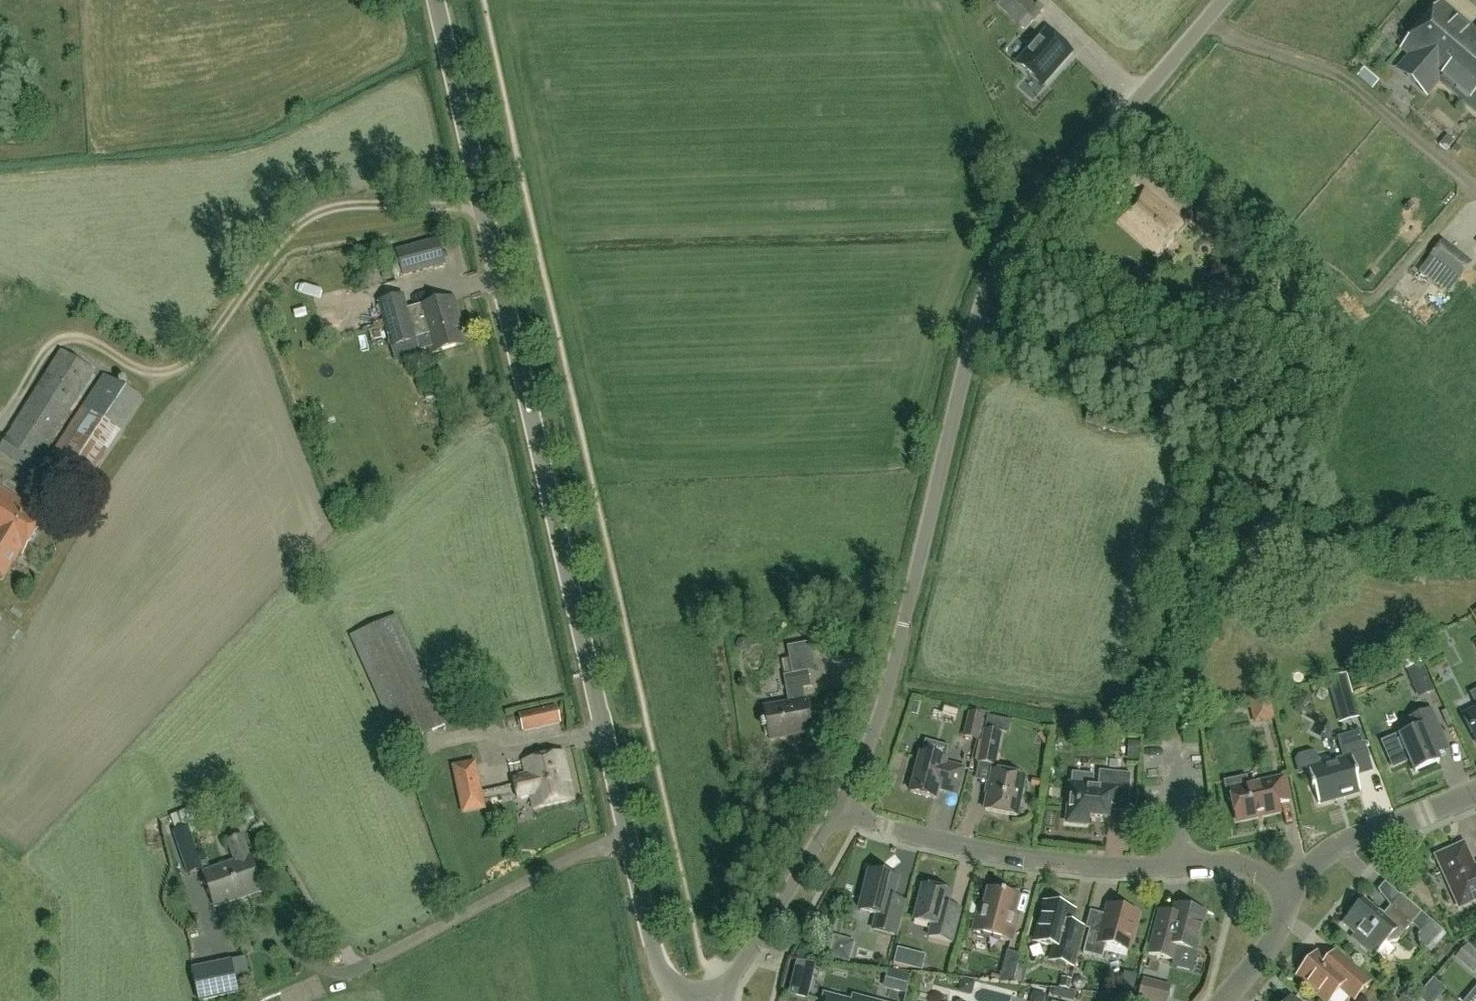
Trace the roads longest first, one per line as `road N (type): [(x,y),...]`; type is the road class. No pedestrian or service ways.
road 1 (unclassified): [(903,625),(976,322),(997,272),(1223,0)]
road 2 (unclassified): [(591,673),(435,0)]
road 3 (residential): [(841,812),(980,855),(1105,868),(1225,864),(1288,892)]
road 4 (residential): [(661,977),(591,673)]
road 5 (residential): [(704,1000),(841,812)]
road 6 (residential): [(1288,892),(1342,845),(1475,794)]
road 7 (residential): [(841,812),(903,625)]
road 8 (residential): [(1224,1000),(1265,952),(1288,892)]

